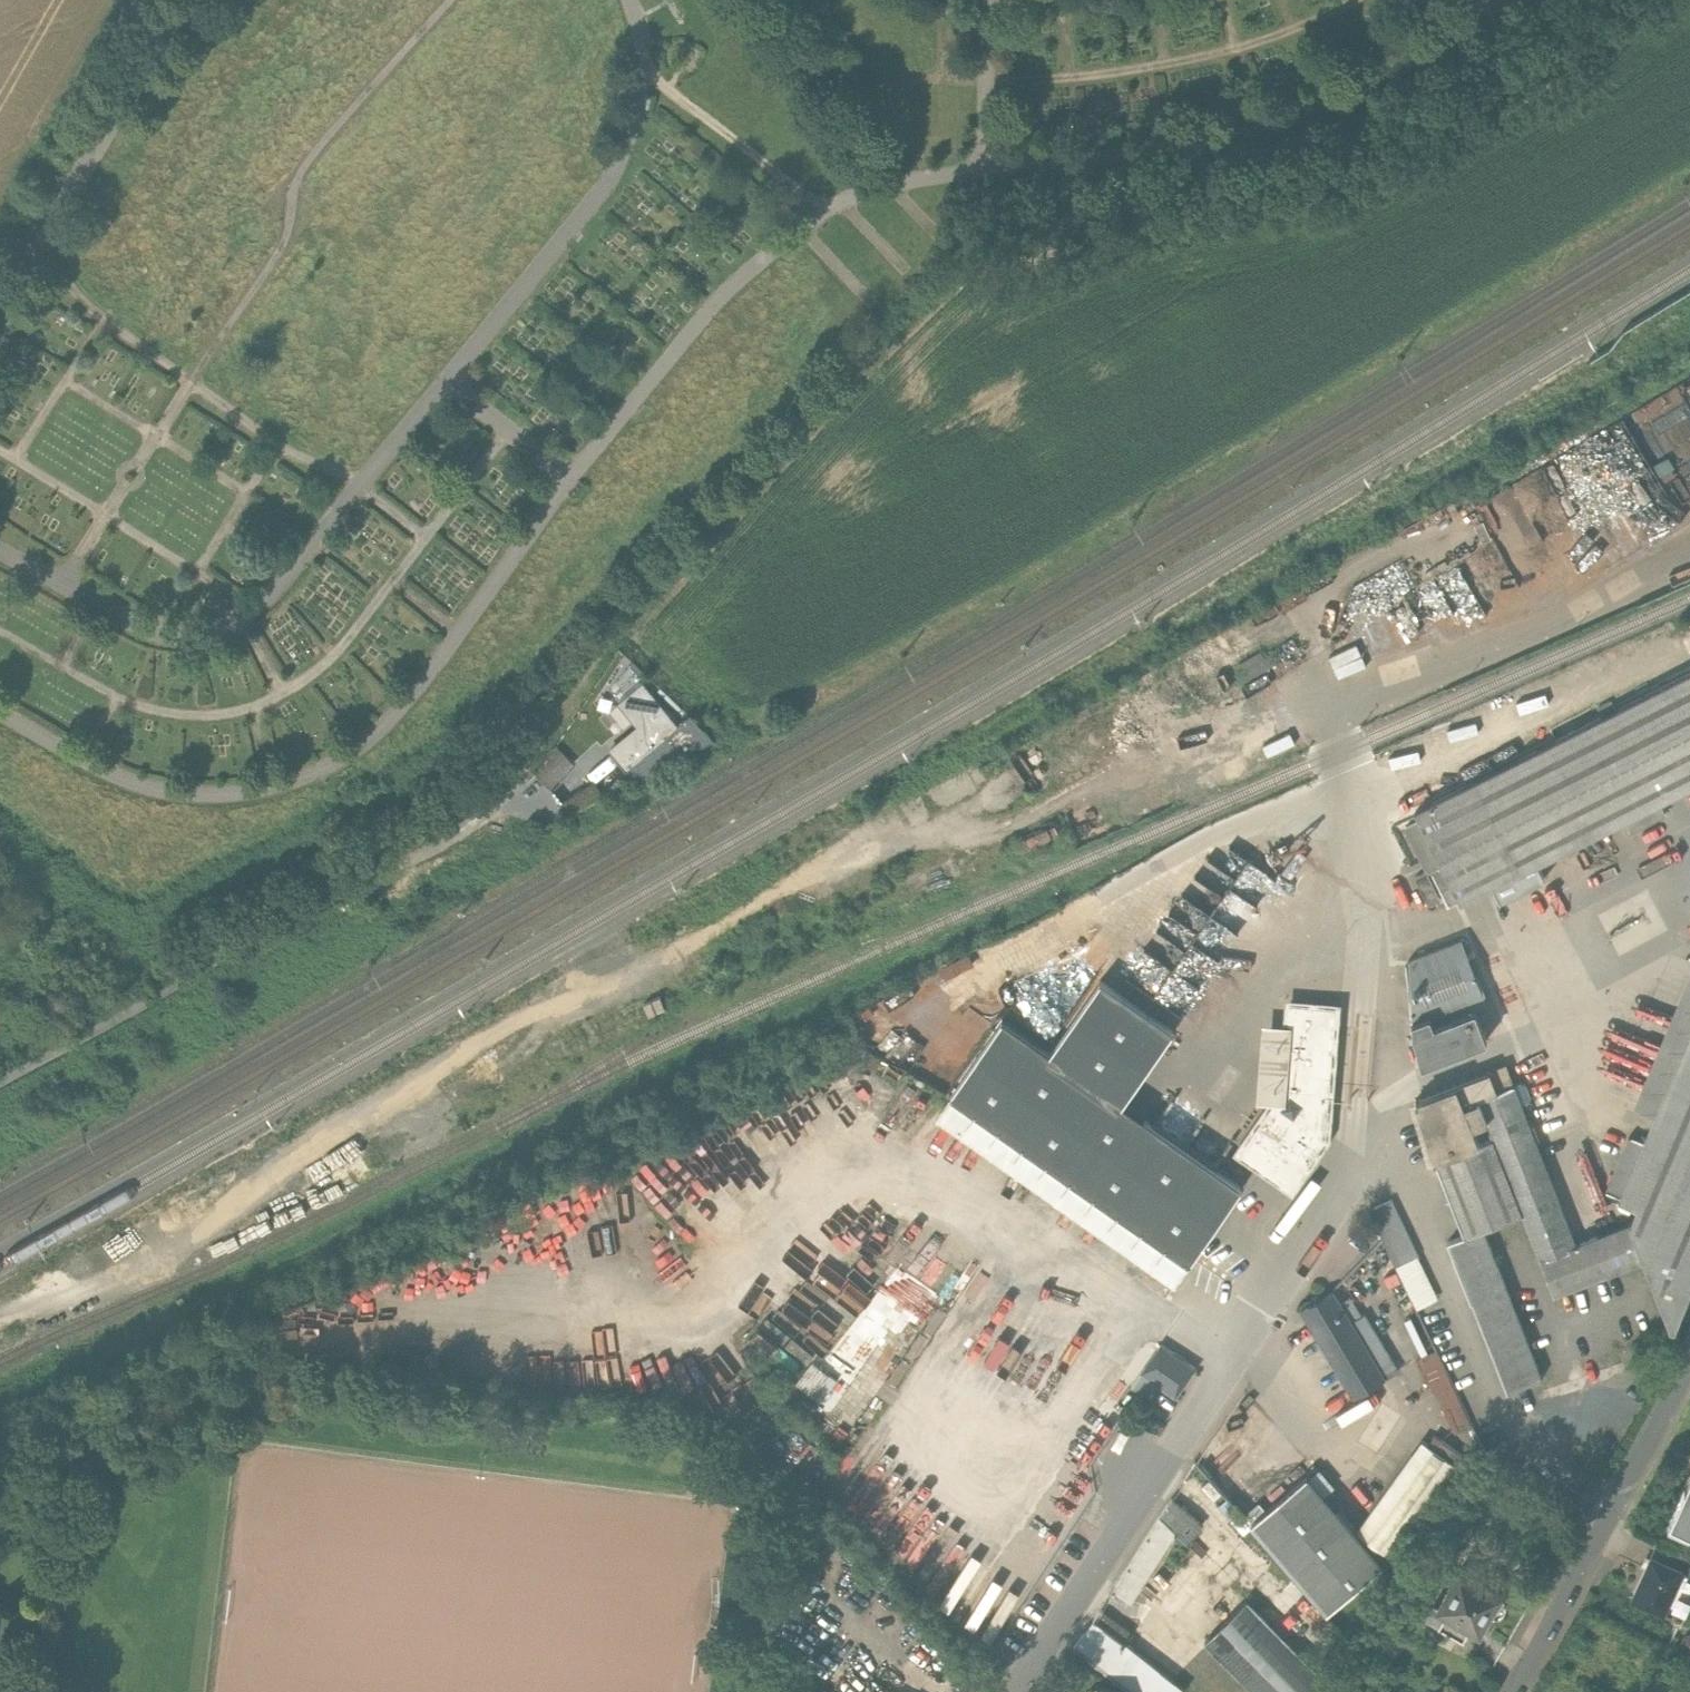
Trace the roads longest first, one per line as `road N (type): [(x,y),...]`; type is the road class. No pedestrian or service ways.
road 1 (residential): [(1517,1691),(1689,1361)]
road 2 (unclassified): [(1020,1691),(1158,1482)]
road 3 (track): [(612,637),(497,793)]

